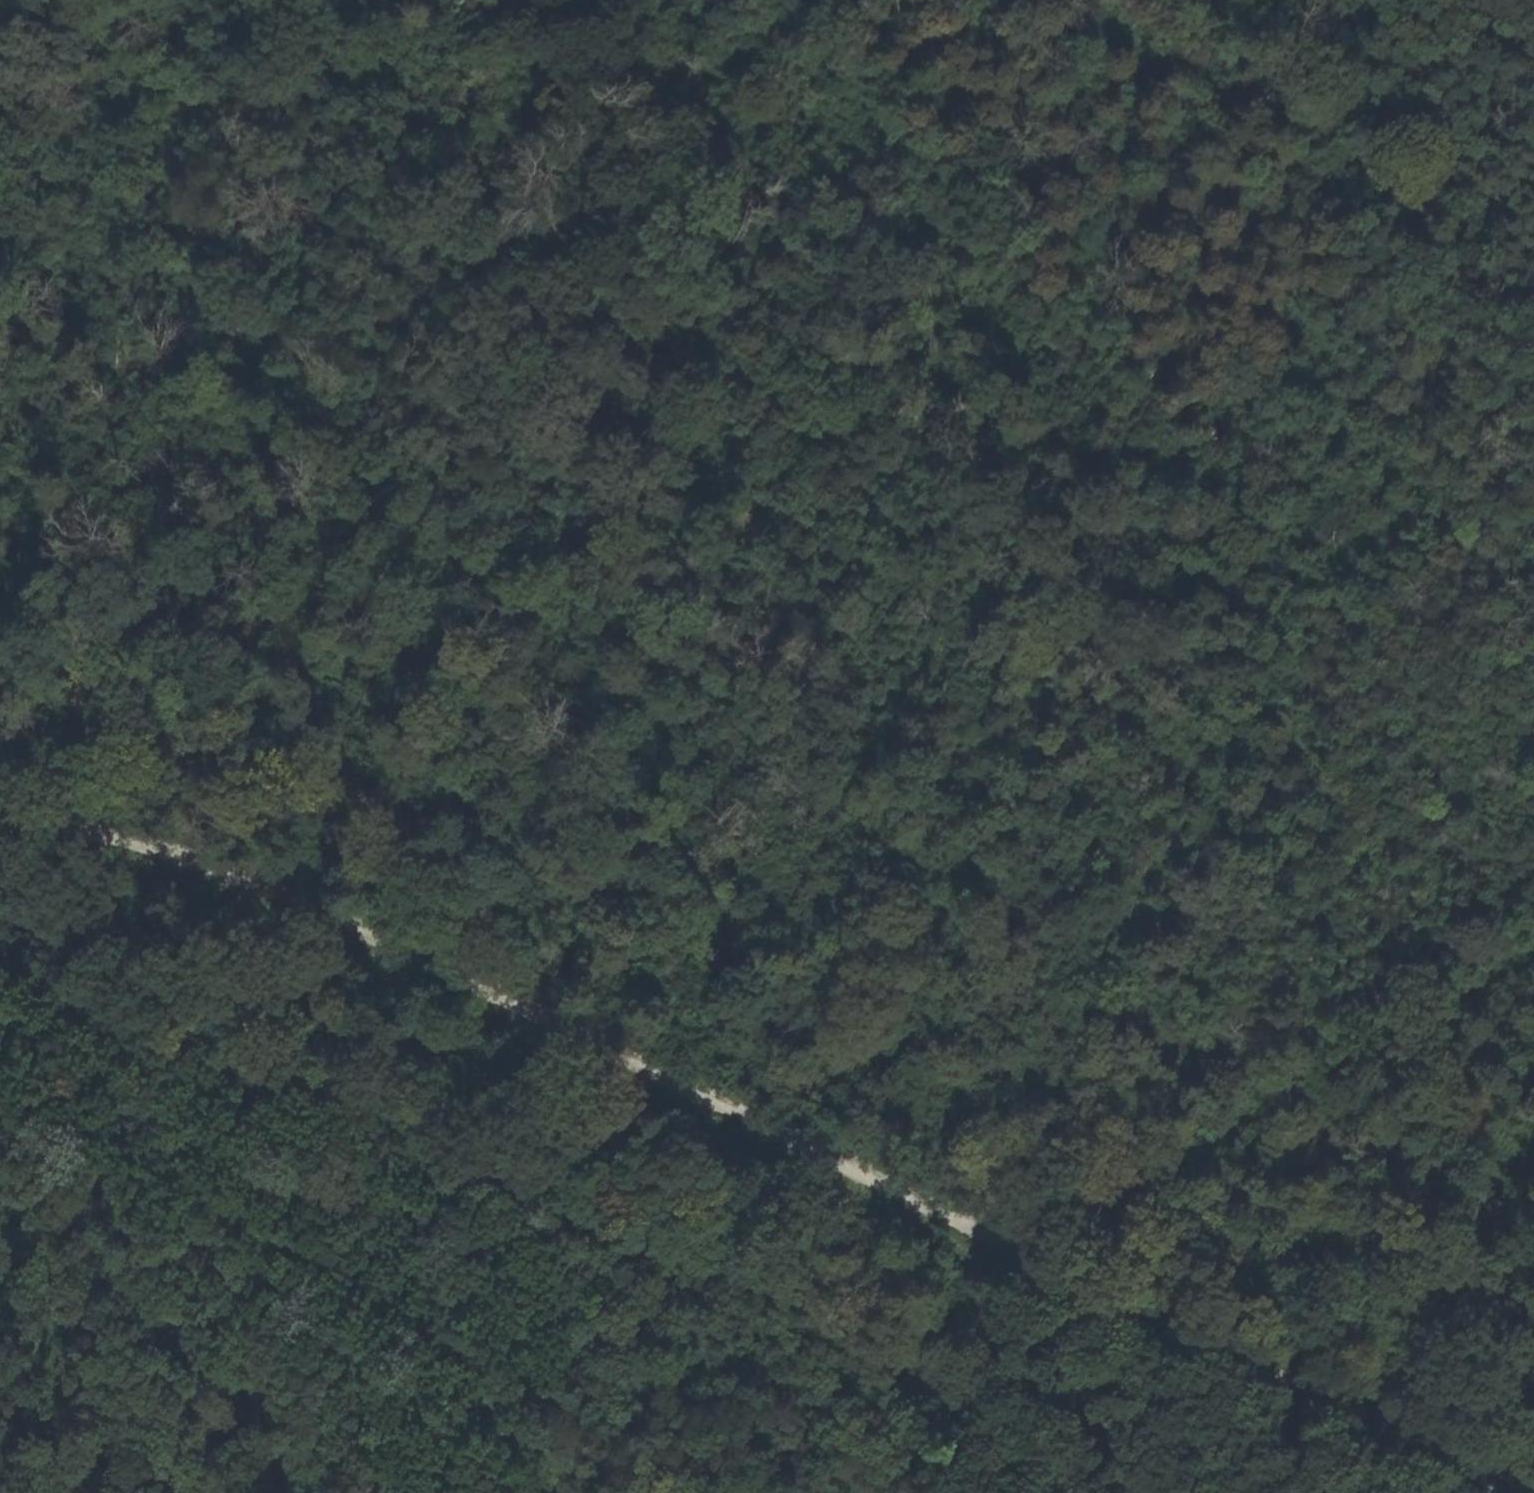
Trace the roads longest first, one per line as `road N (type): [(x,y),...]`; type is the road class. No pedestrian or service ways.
road 1 (track): [(1533,952),(1156,1165),(1025,1213),(1008,1251)]

